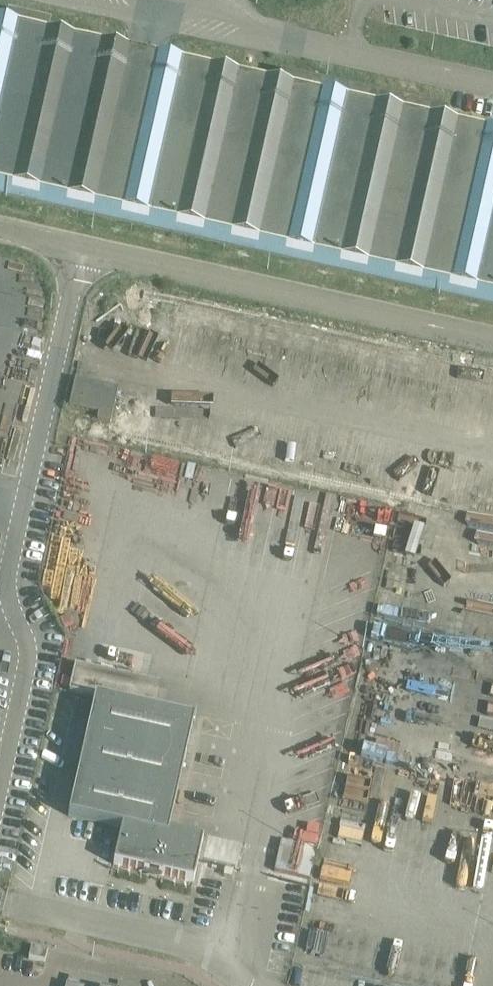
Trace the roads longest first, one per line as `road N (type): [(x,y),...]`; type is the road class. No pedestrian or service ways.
road 1 (unclassified): [(0,780),(26,661),(9,574),(83,251)]
road 2 (unclassified): [(492,338),(83,251)]
road 3 (unclassified): [(128,0),(492,82)]

